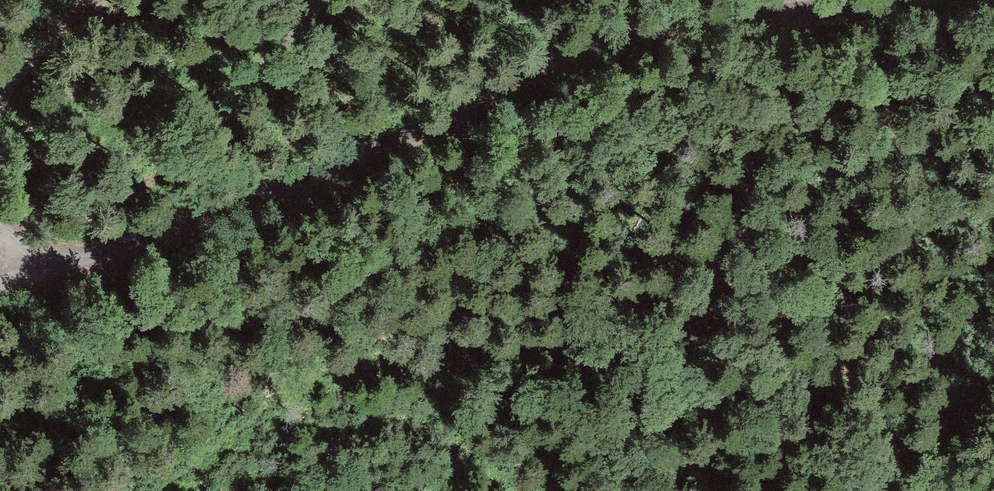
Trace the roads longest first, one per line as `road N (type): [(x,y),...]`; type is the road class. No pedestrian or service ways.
road 1 (track): [(688,24),(606,36),(364,155),(188,224),(0,283)]
road 2 (track): [(874,0),(688,24)]
road 3 (track): [(0,95),(75,0)]

